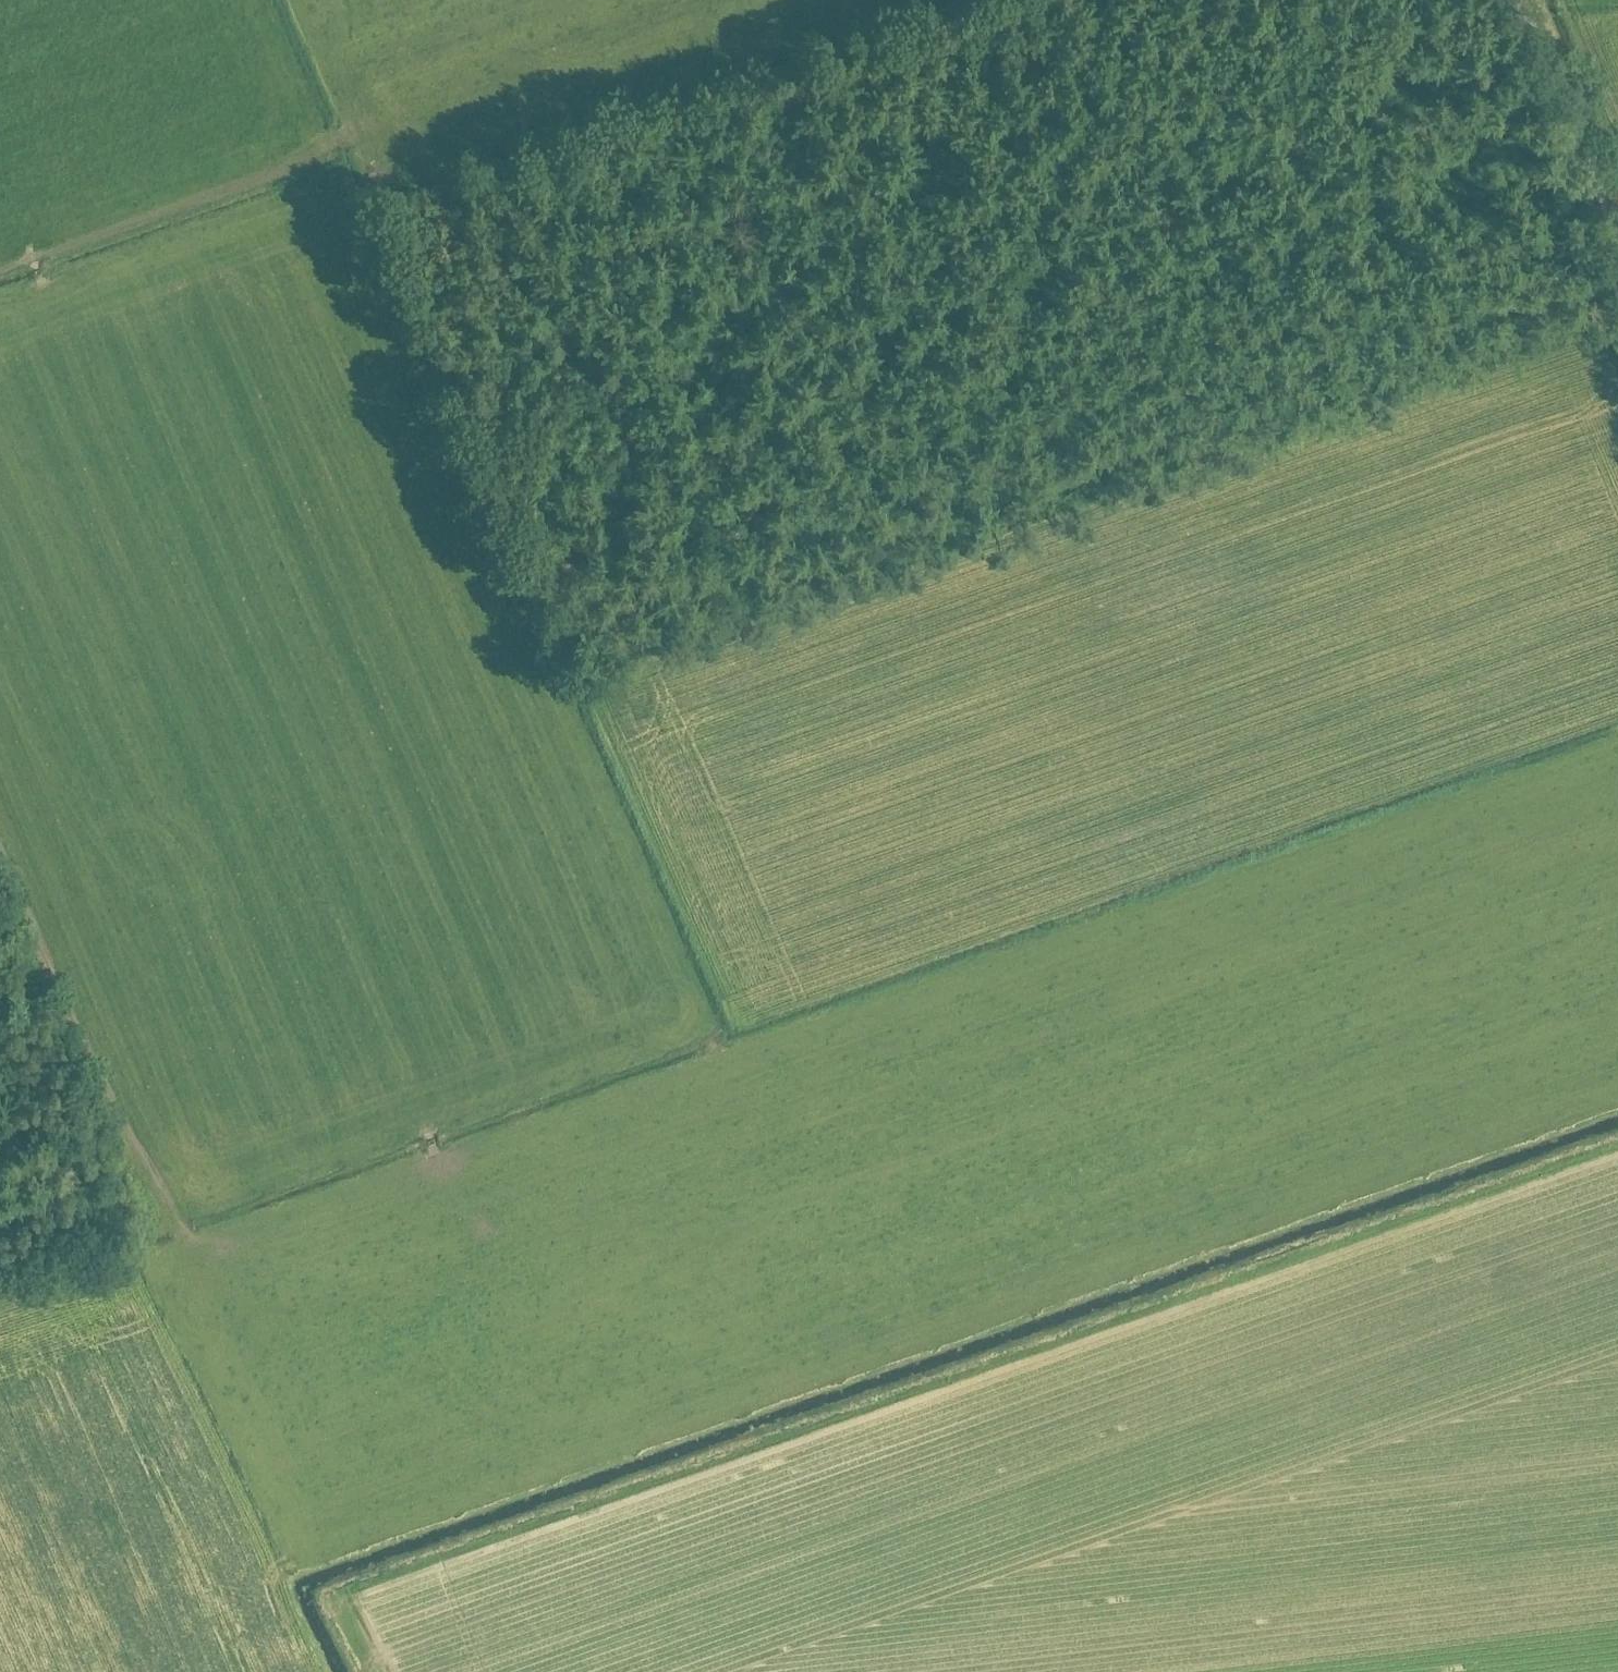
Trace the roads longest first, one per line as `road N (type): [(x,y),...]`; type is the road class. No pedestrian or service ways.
road 1 (unclassified): [(1515,0),(1617,240)]

